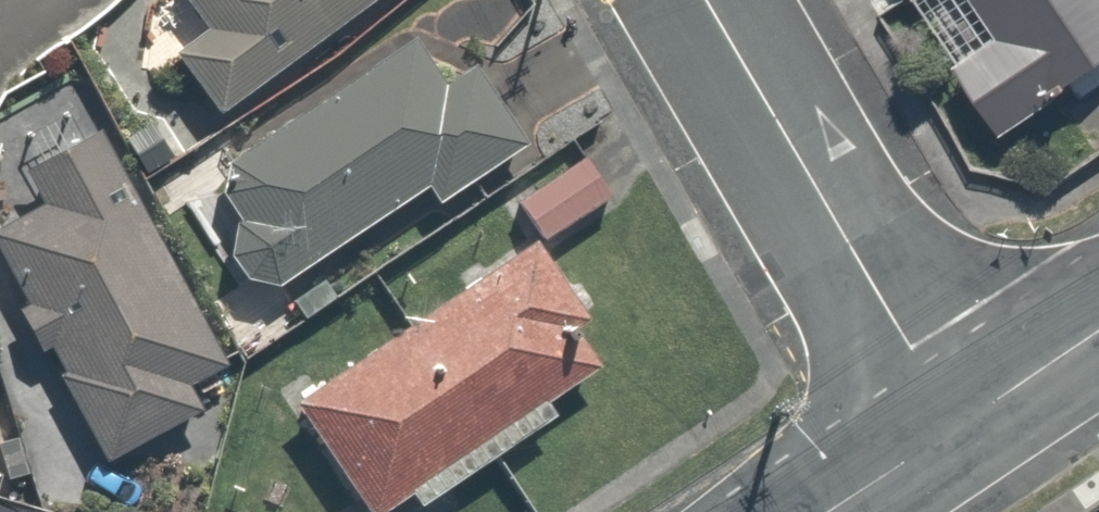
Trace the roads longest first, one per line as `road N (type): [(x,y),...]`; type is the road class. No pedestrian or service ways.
road 1 (tertiary): [(704,0),(958,427)]
road 2 (secondary): [(958,427),(1098,333)]
road 3 (secondary): [(830,511),(958,427)]

